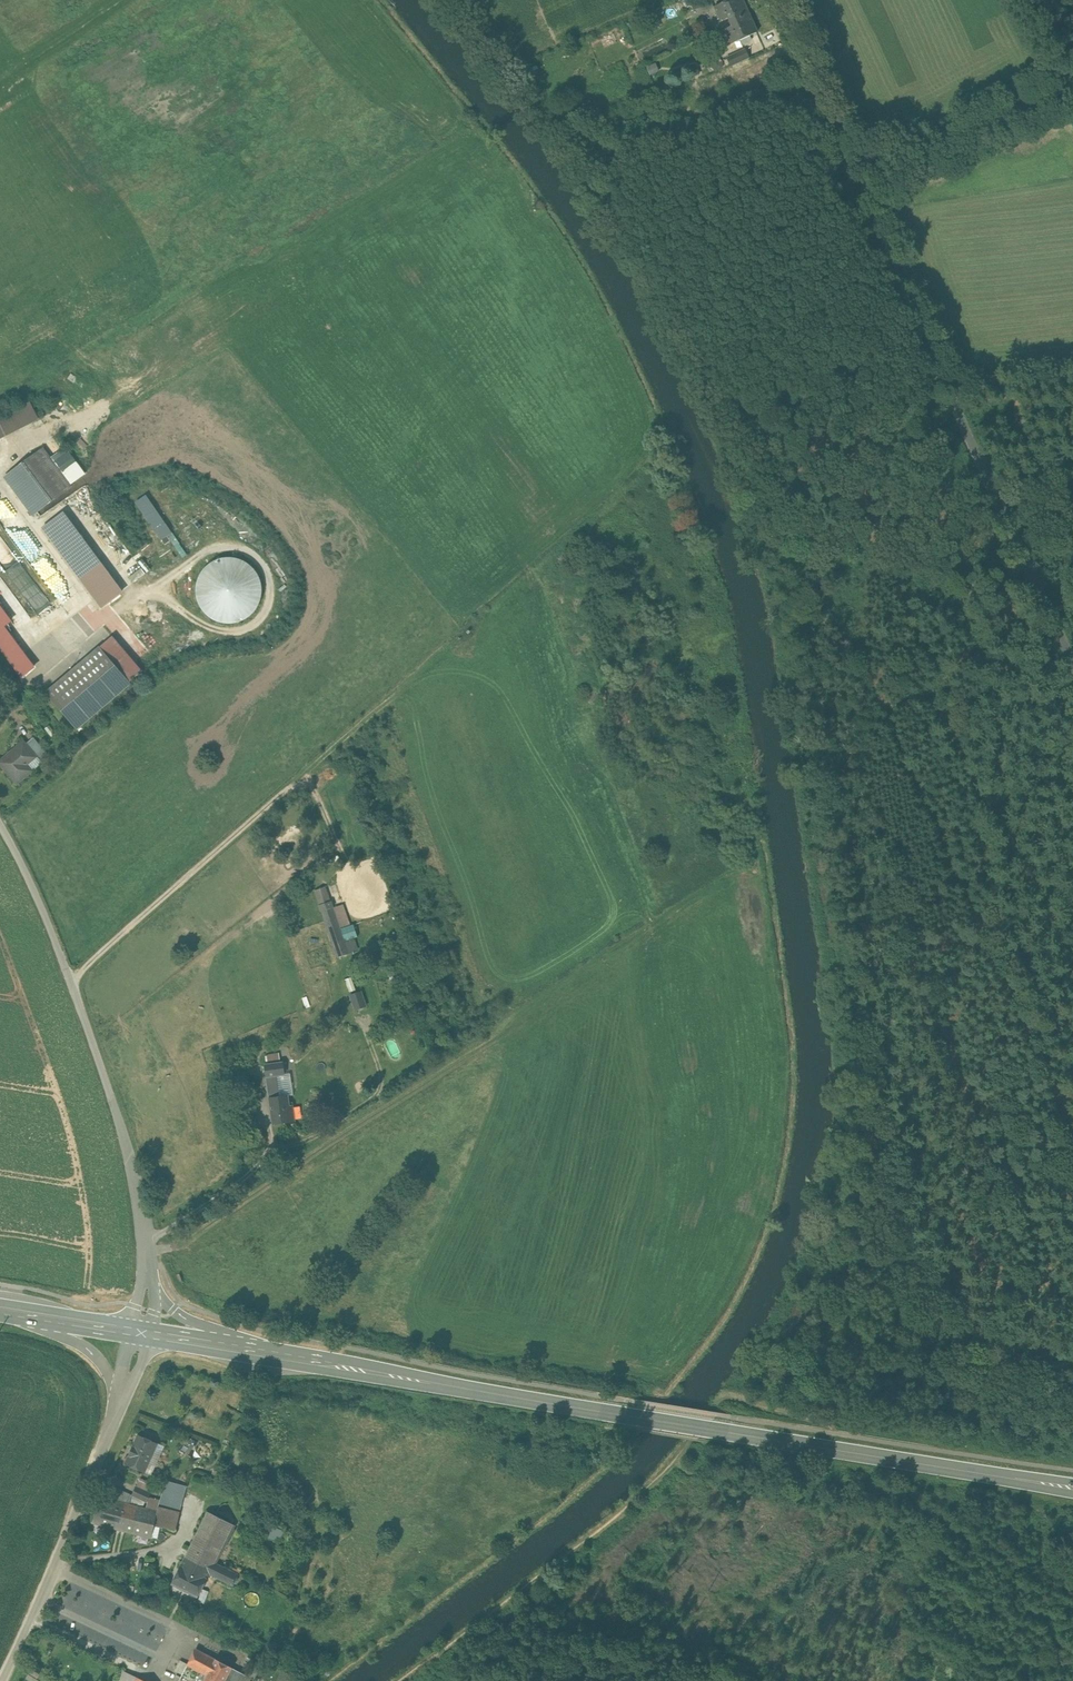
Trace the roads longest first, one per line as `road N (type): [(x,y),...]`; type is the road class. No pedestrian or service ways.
road 1 (secondary): [(1072,1488),(266,1350)]
road 2 (unclassified): [(1072,660),(773,0)]
road 3 (unclassified): [(151,1261),(126,1137),(35,884),(0,823)]
road 4 (unclassified): [(0,1680),(117,1421)]
road 5 (secondary): [(17,1311),(97,1350),(115,1379),(117,1421)]
road 6 (secondary): [(266,1350),(198,1323),(163,1296),(151,1261)]
road 7 (secondary): [(148,1332),(17,1311)]

